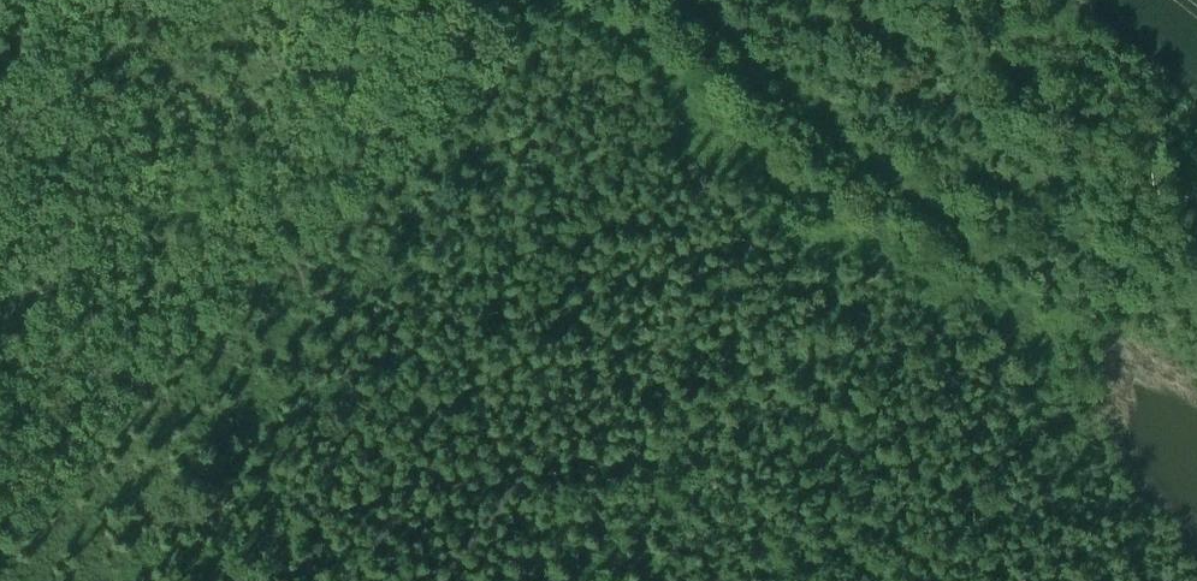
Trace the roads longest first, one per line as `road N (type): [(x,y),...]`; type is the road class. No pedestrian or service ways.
road 1 (track): [(709,0),(1113,361)]

